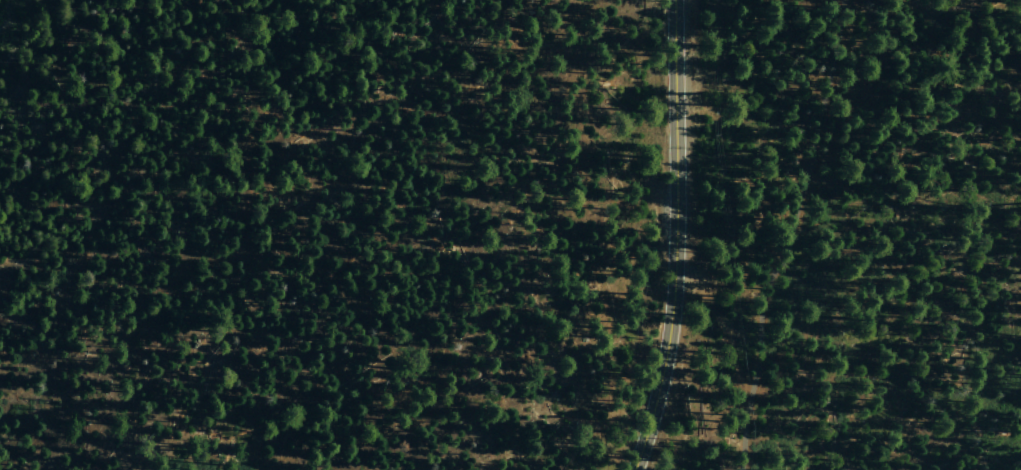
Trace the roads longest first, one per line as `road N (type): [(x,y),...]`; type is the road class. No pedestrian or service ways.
road 1 (primary): [(632,469),(673,290),(673,0)]

